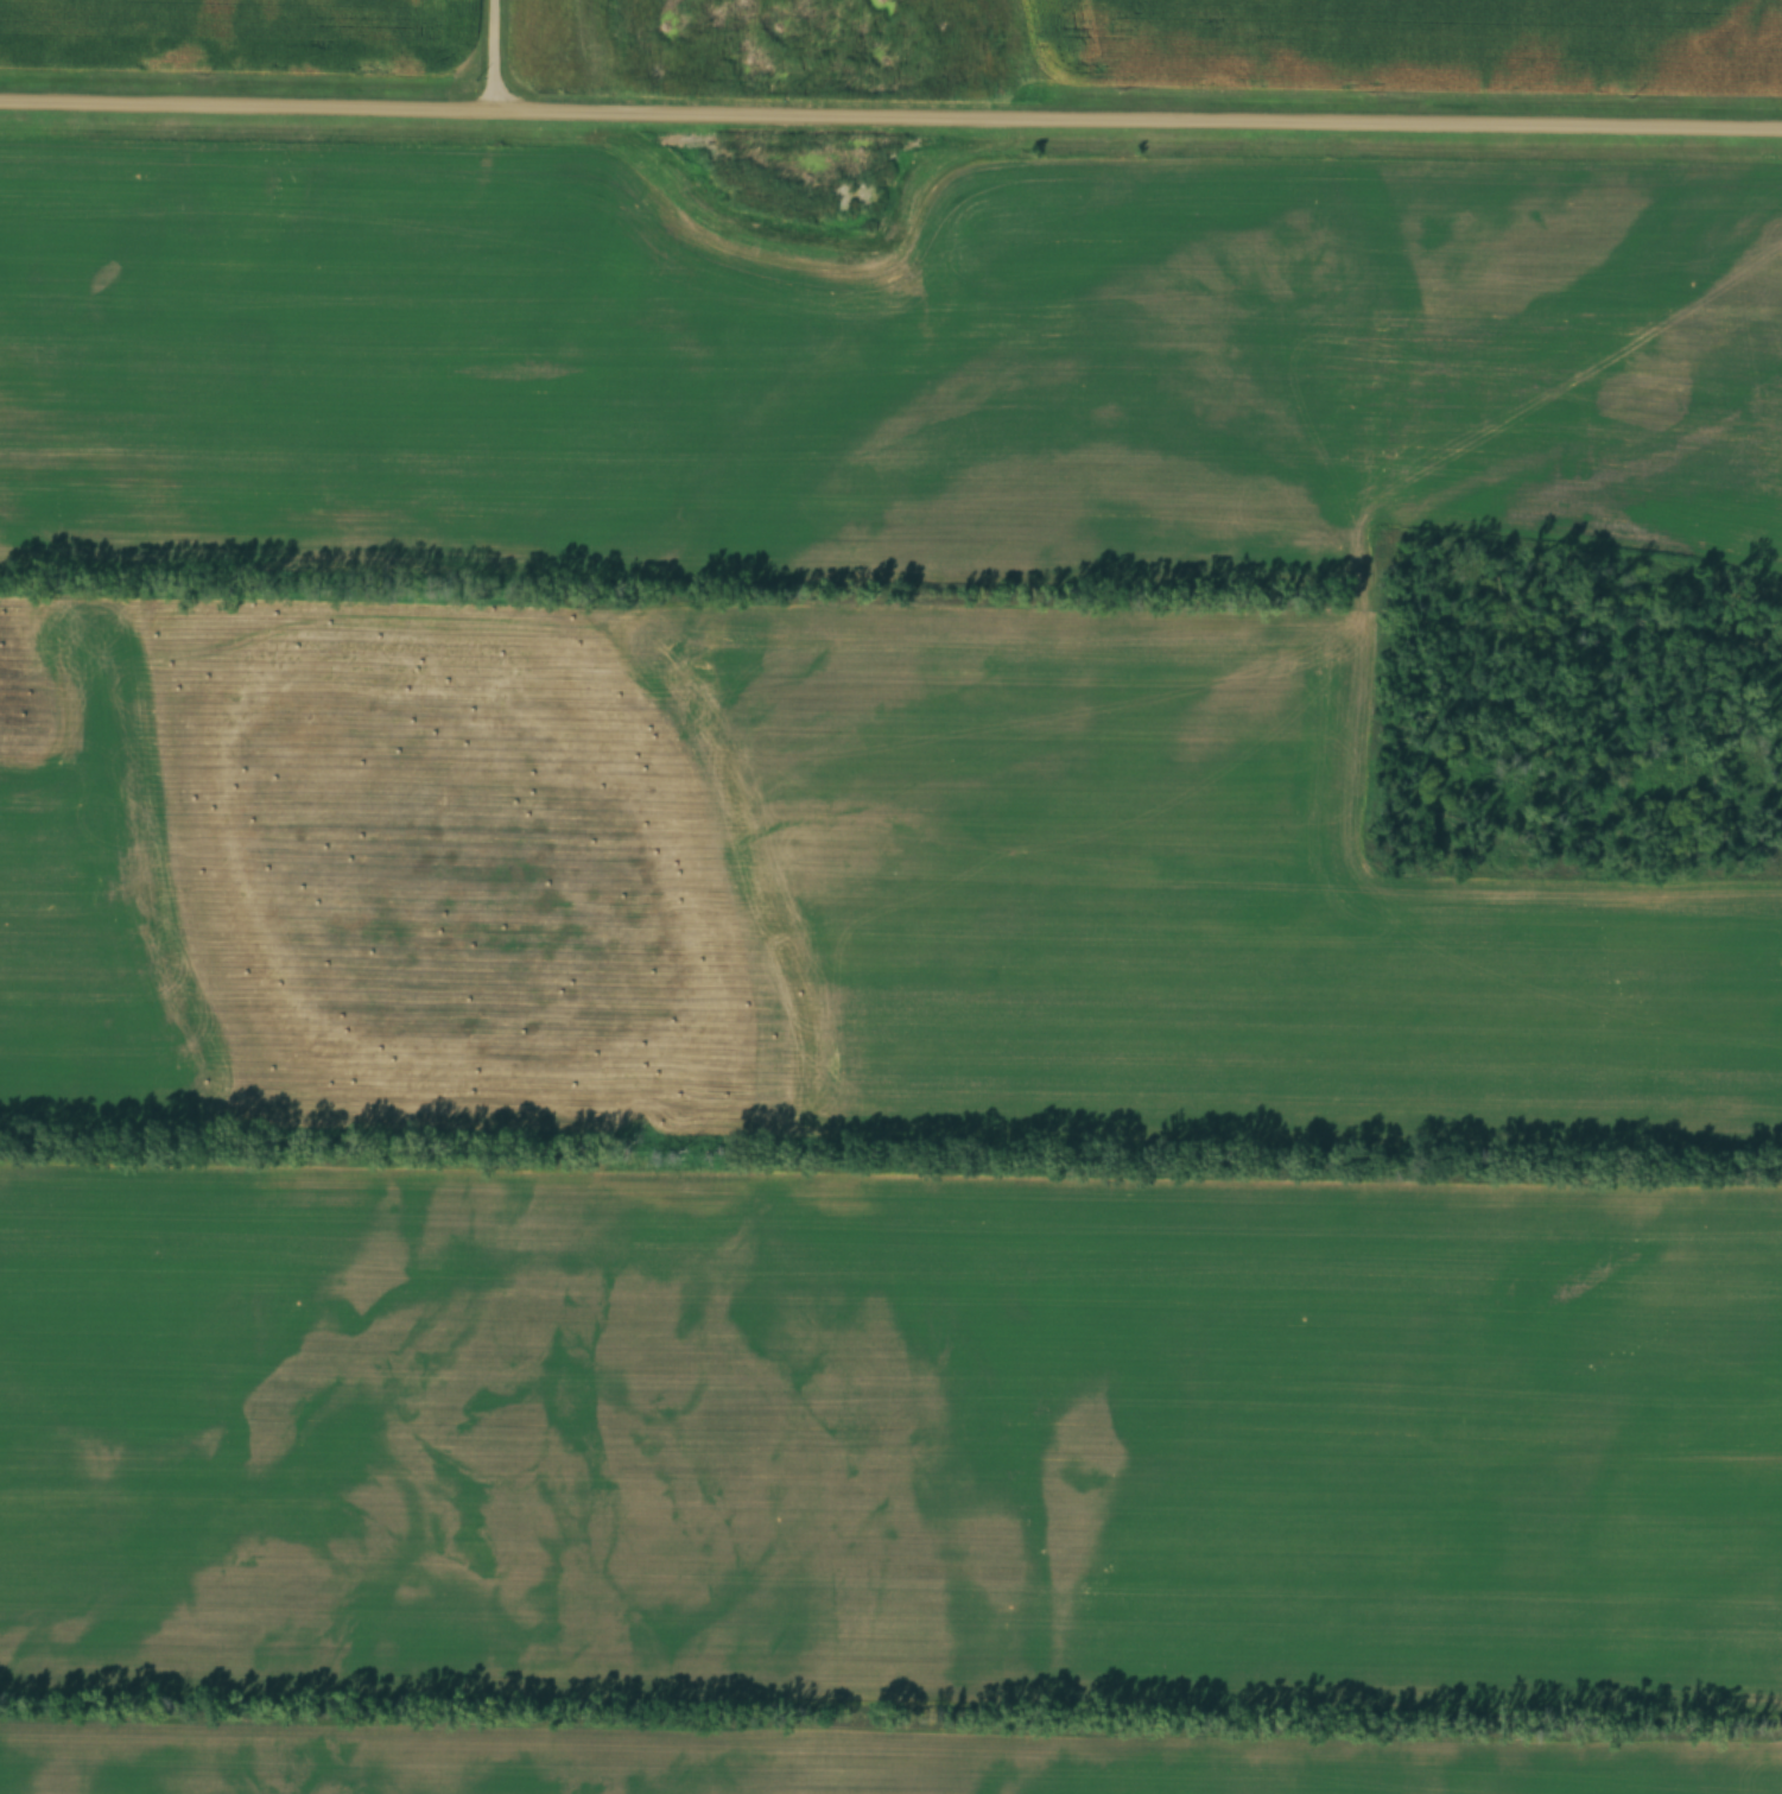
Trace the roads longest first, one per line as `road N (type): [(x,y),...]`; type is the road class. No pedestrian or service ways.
road 1 (residential): [(0,107),(1781,138)]

